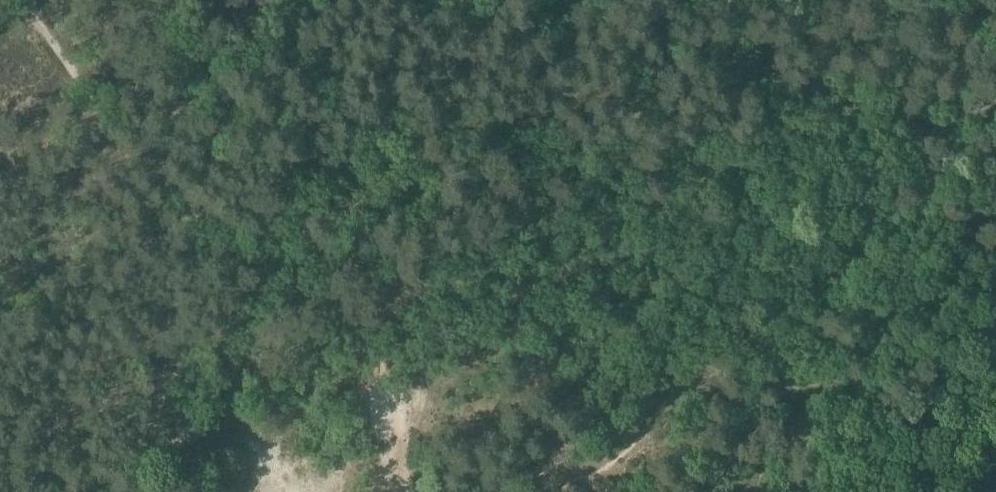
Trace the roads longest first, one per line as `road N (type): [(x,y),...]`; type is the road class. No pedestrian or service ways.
road 1 (track): [(995,342),(933,491)]

